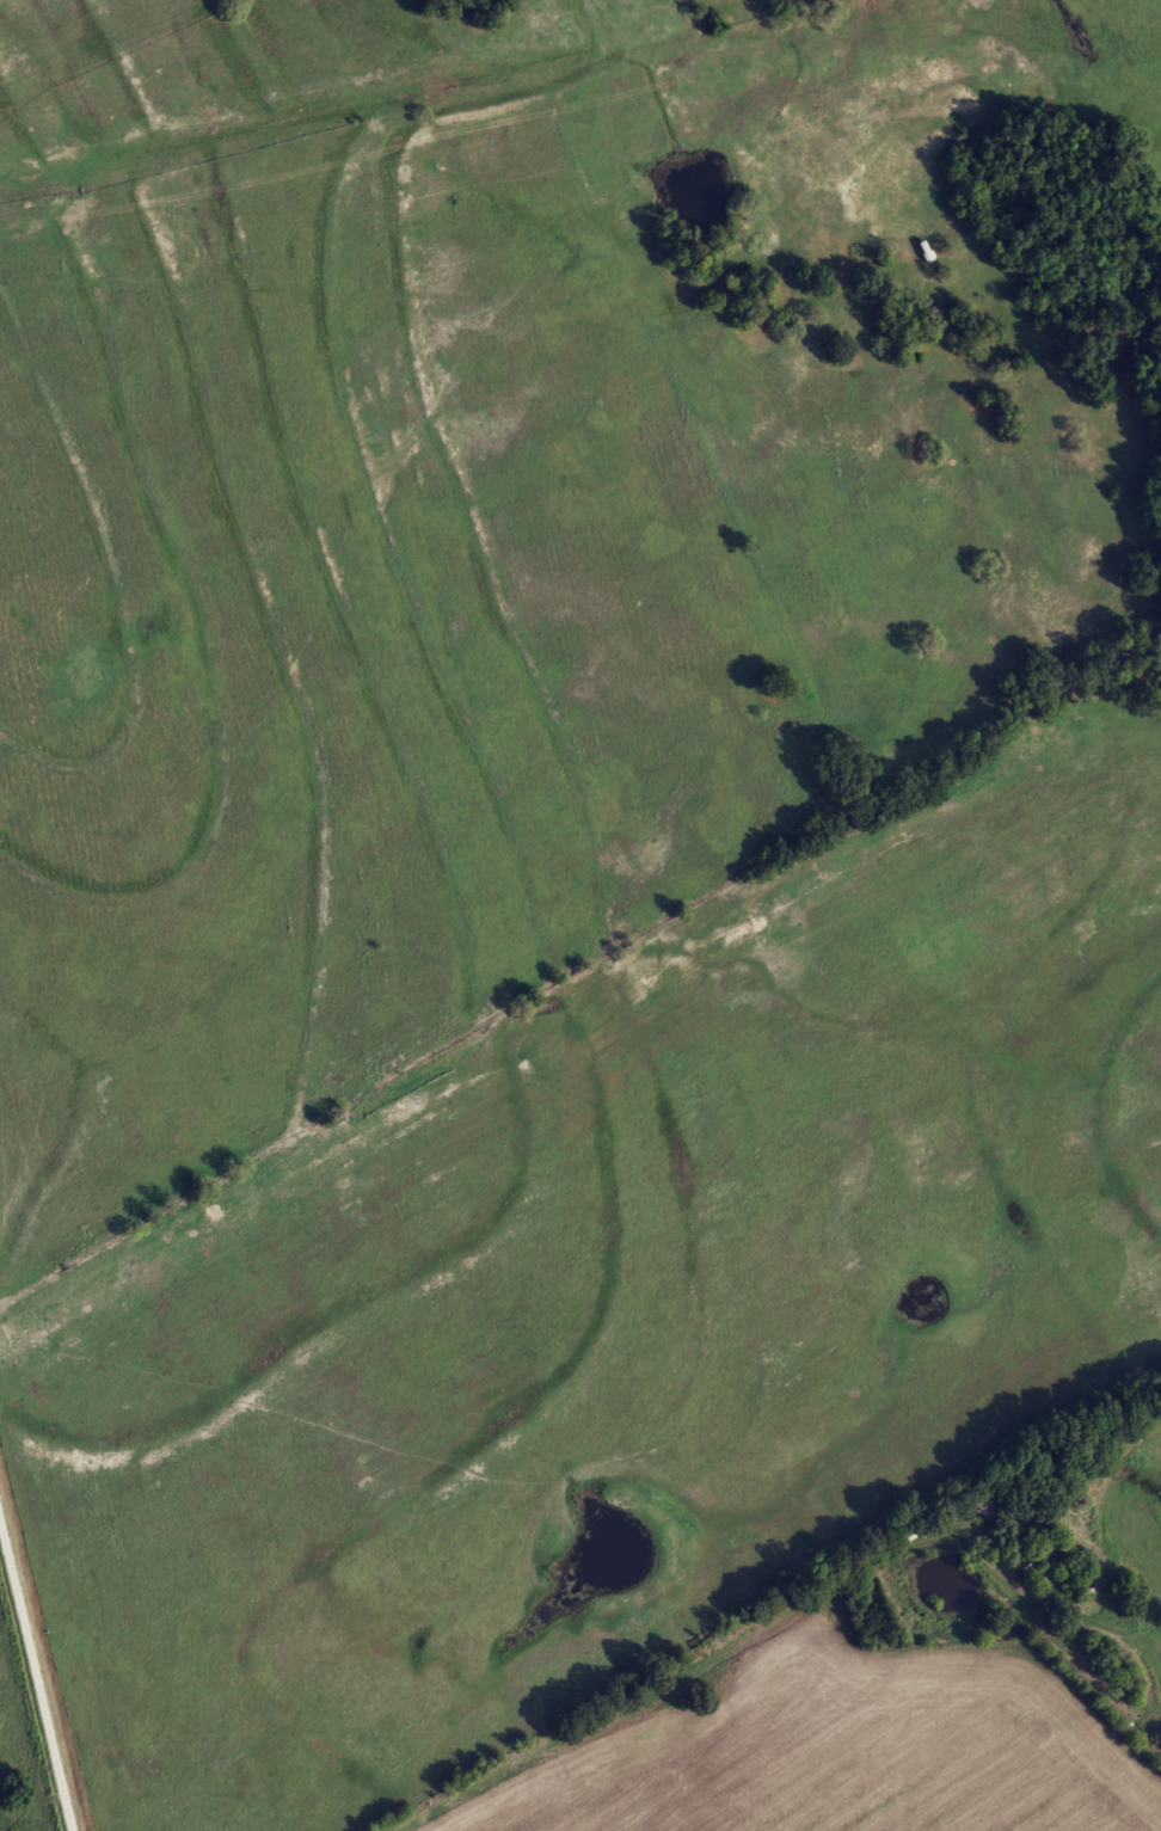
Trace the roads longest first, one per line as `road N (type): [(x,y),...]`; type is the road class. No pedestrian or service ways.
road 1 (residential): [(76,1830),(0,1513)]

